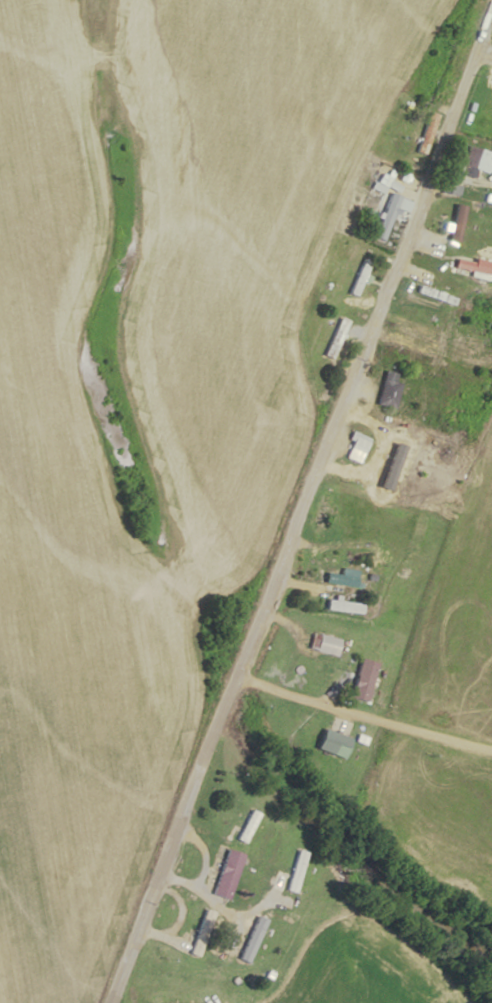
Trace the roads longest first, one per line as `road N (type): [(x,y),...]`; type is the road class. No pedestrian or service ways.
road 1 (residential): [(121,1002),(491,21)]
road 2 (track): [(252,655),(491,724)]
road 3 (track): [(491,464),(346,408)]

